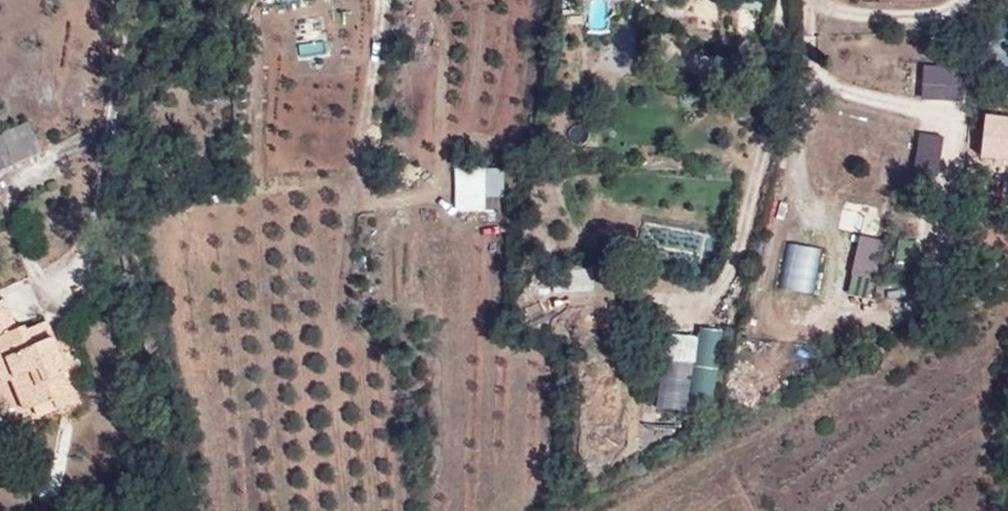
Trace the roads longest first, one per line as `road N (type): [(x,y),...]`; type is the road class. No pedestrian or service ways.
road 1 (track): [(124,0),(96,224),(68,285),(36,295)]
road 2 (track): [(819,8),(810,41),(815,70),(836,85),(925,103)]
road 3 (track): [(815,0),(819,8),(958,12),(965,0)]

